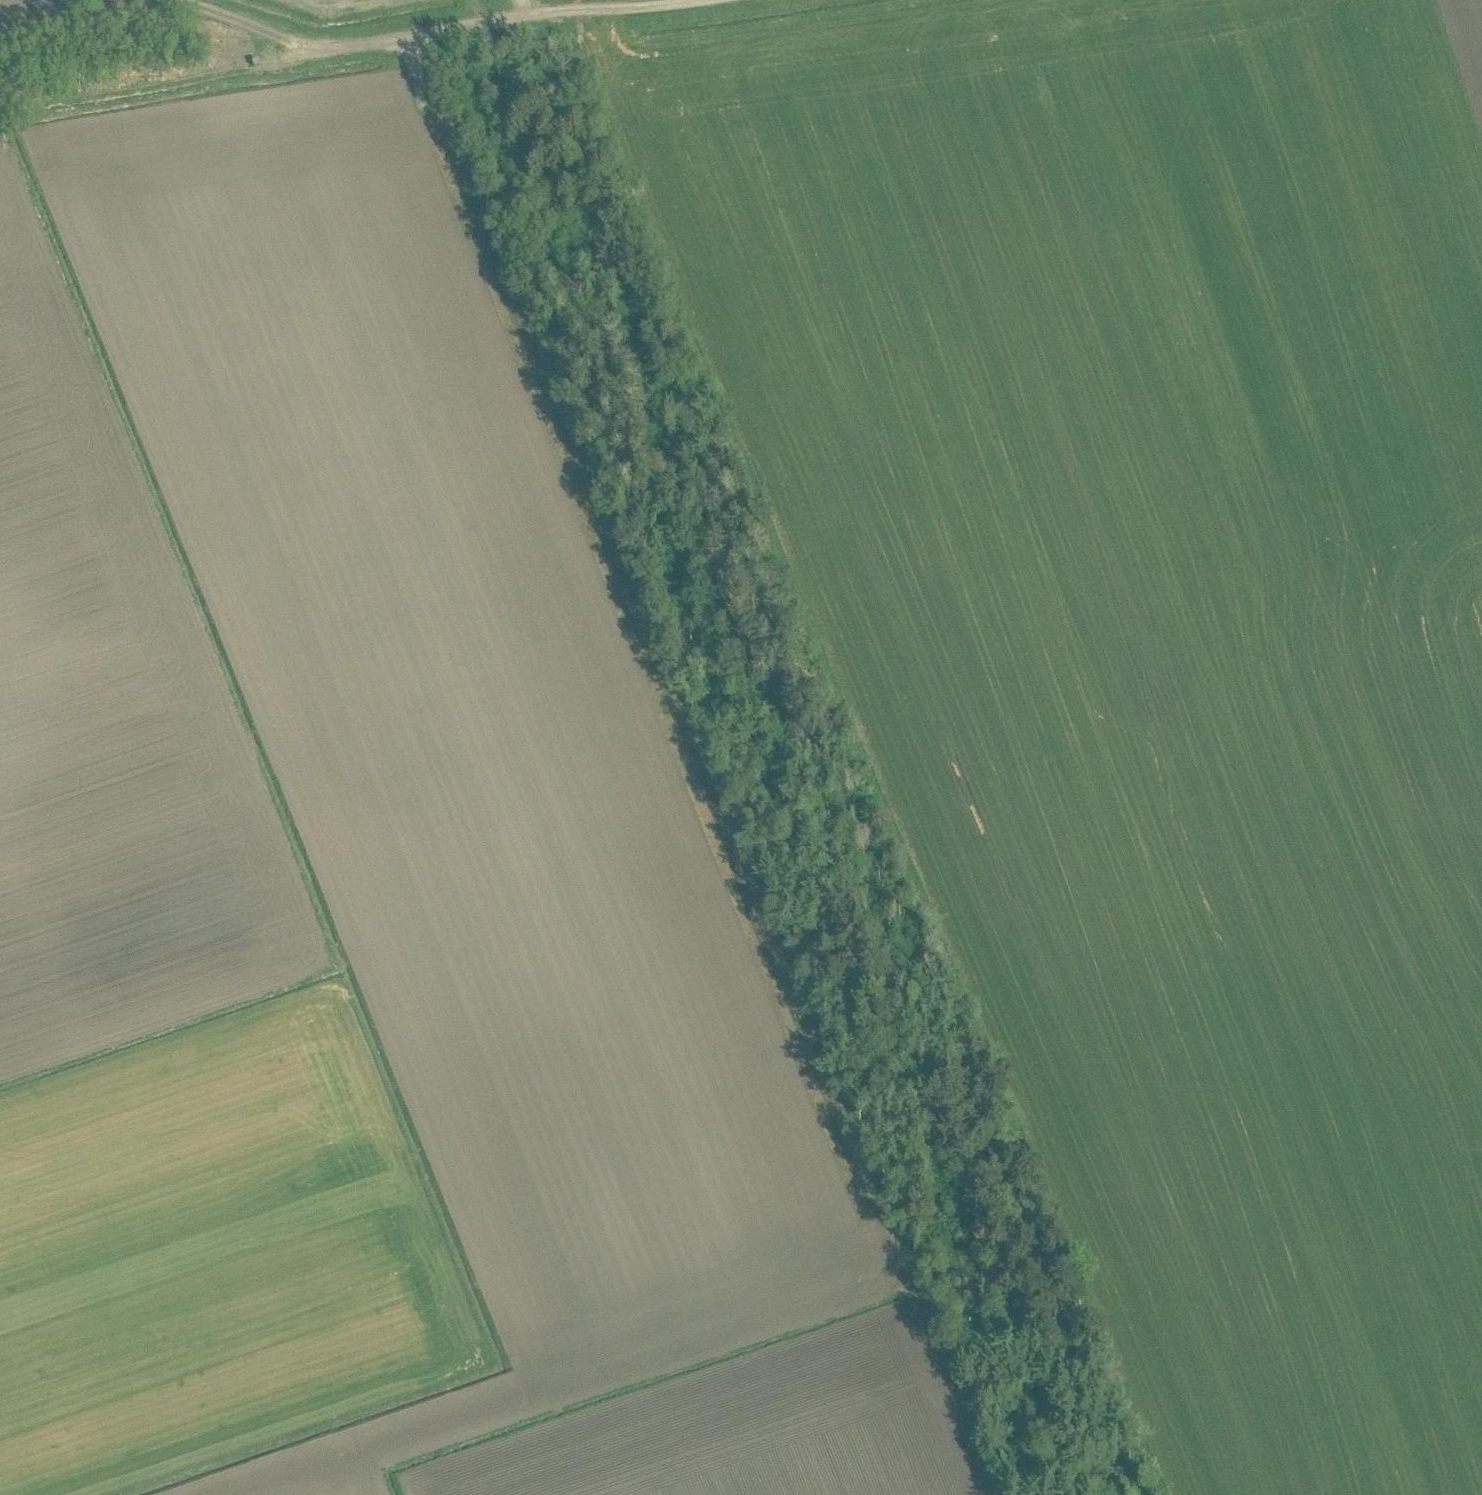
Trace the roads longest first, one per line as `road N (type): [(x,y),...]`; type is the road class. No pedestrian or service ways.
road 1 (unclassified): [(362,46),(552,11),(697,0)]

